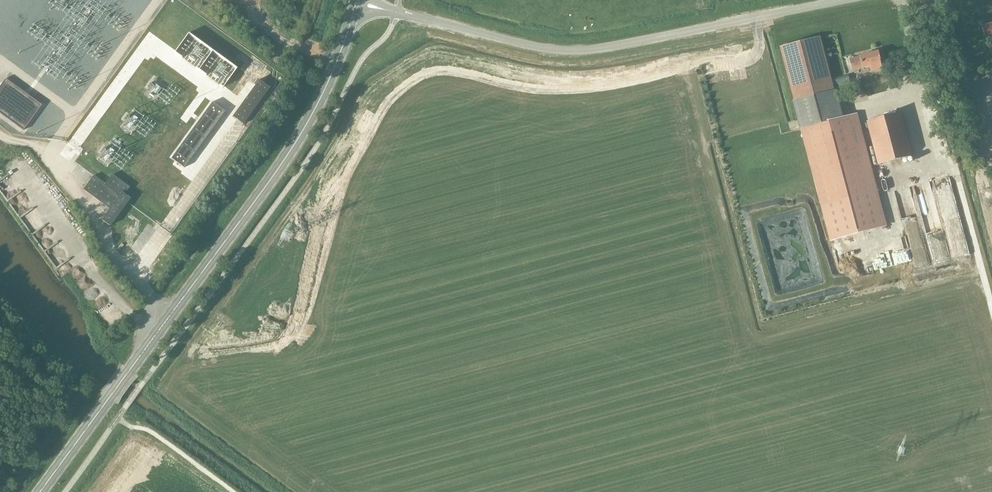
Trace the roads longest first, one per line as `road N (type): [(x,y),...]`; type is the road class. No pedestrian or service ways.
road 1 (secondary): [(40,491),(284,160),(333,71),(354,9)]
road 2 (unclassified): [(841,0),(586,50),(386,10)]

